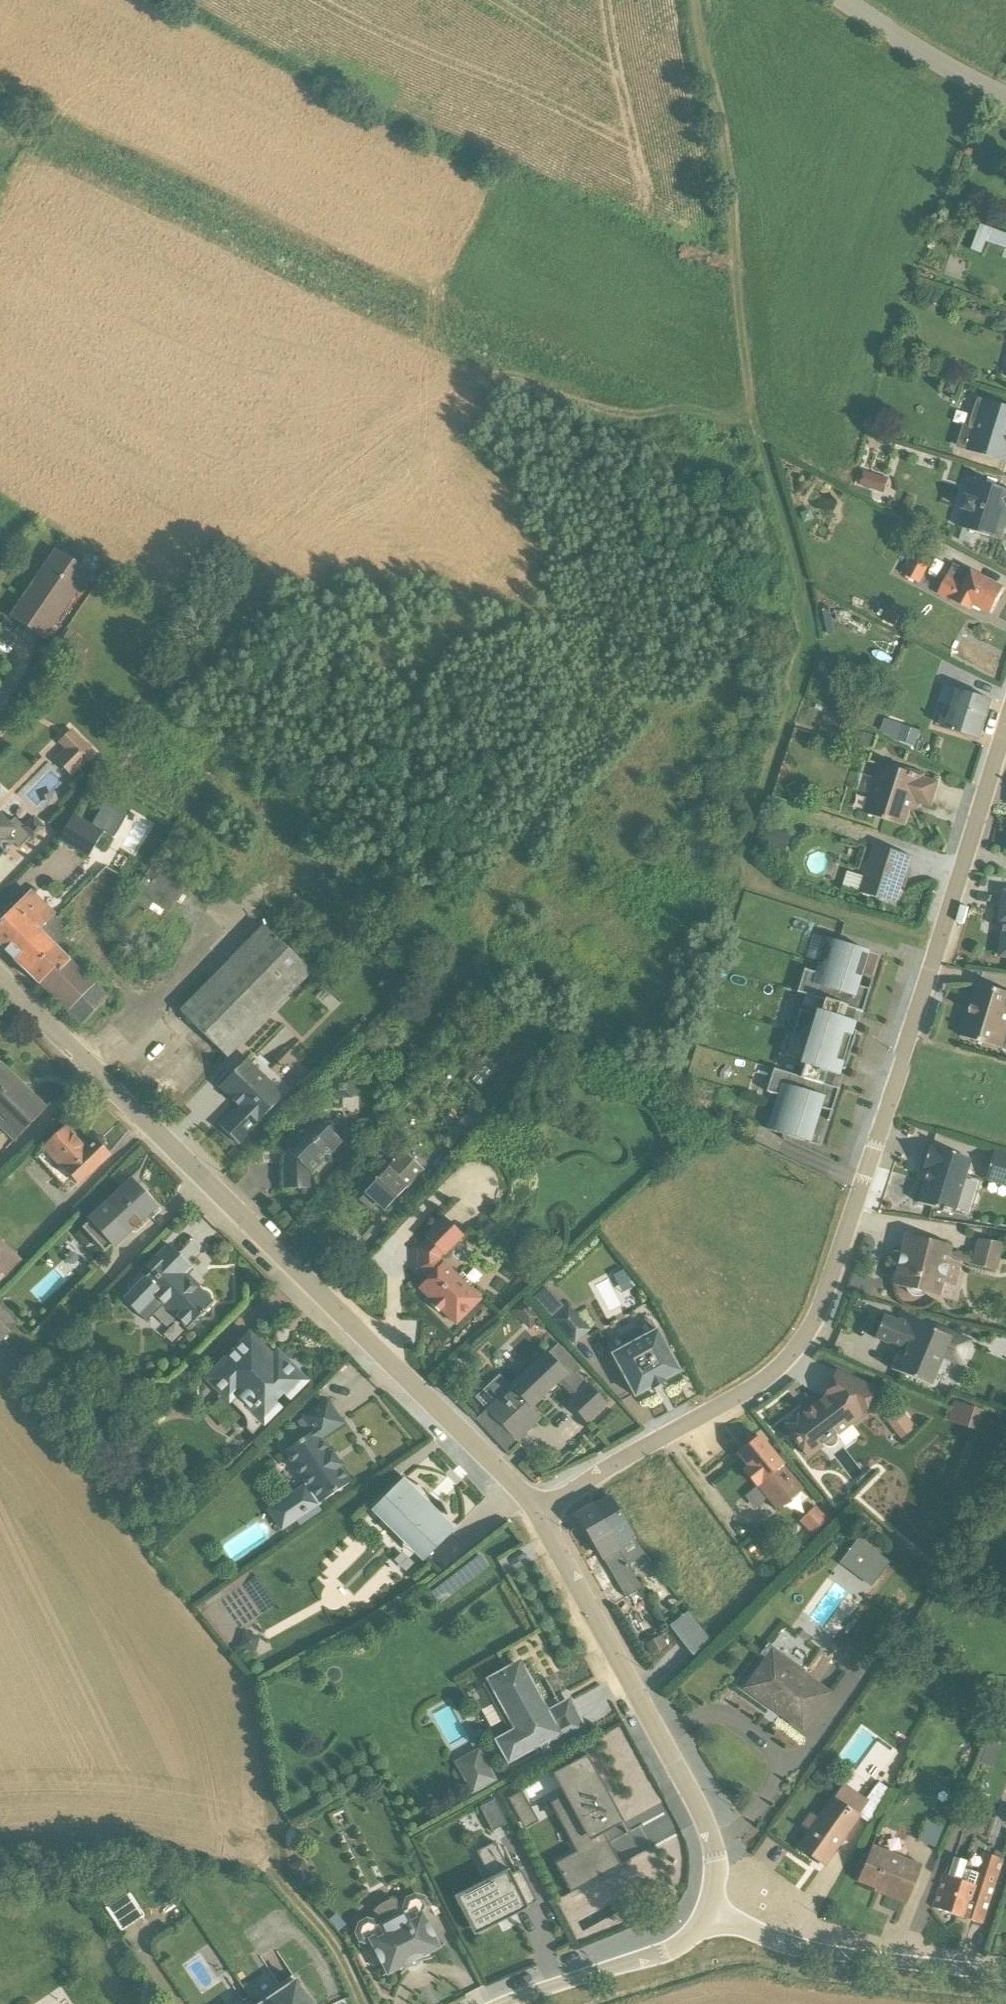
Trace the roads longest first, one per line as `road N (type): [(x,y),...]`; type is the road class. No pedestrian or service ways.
road 1 (track): [(697,0),(759,447),(806,638),(744,859),(761,892),(940,948)]
road 2 (unclassified): [(1005,735),(822,1304),(799,1343),(768,1378),(539,1512)]
road 3 (residential): [(0,982),(539,1512)]
road 4 (residential): [(539,1512),(710,1833),(721,1885),(712,1922)]
road 5 (residential): [(712,1922),(832,1957),(1005,1975)]
road 6 (residential): [(712,1922),(687,1947),(510,2003)]
road 7 (residential): [(838,0),(1005,99)]
road 8 (track): [(360,2003),(341,1962),(265,1866)]

